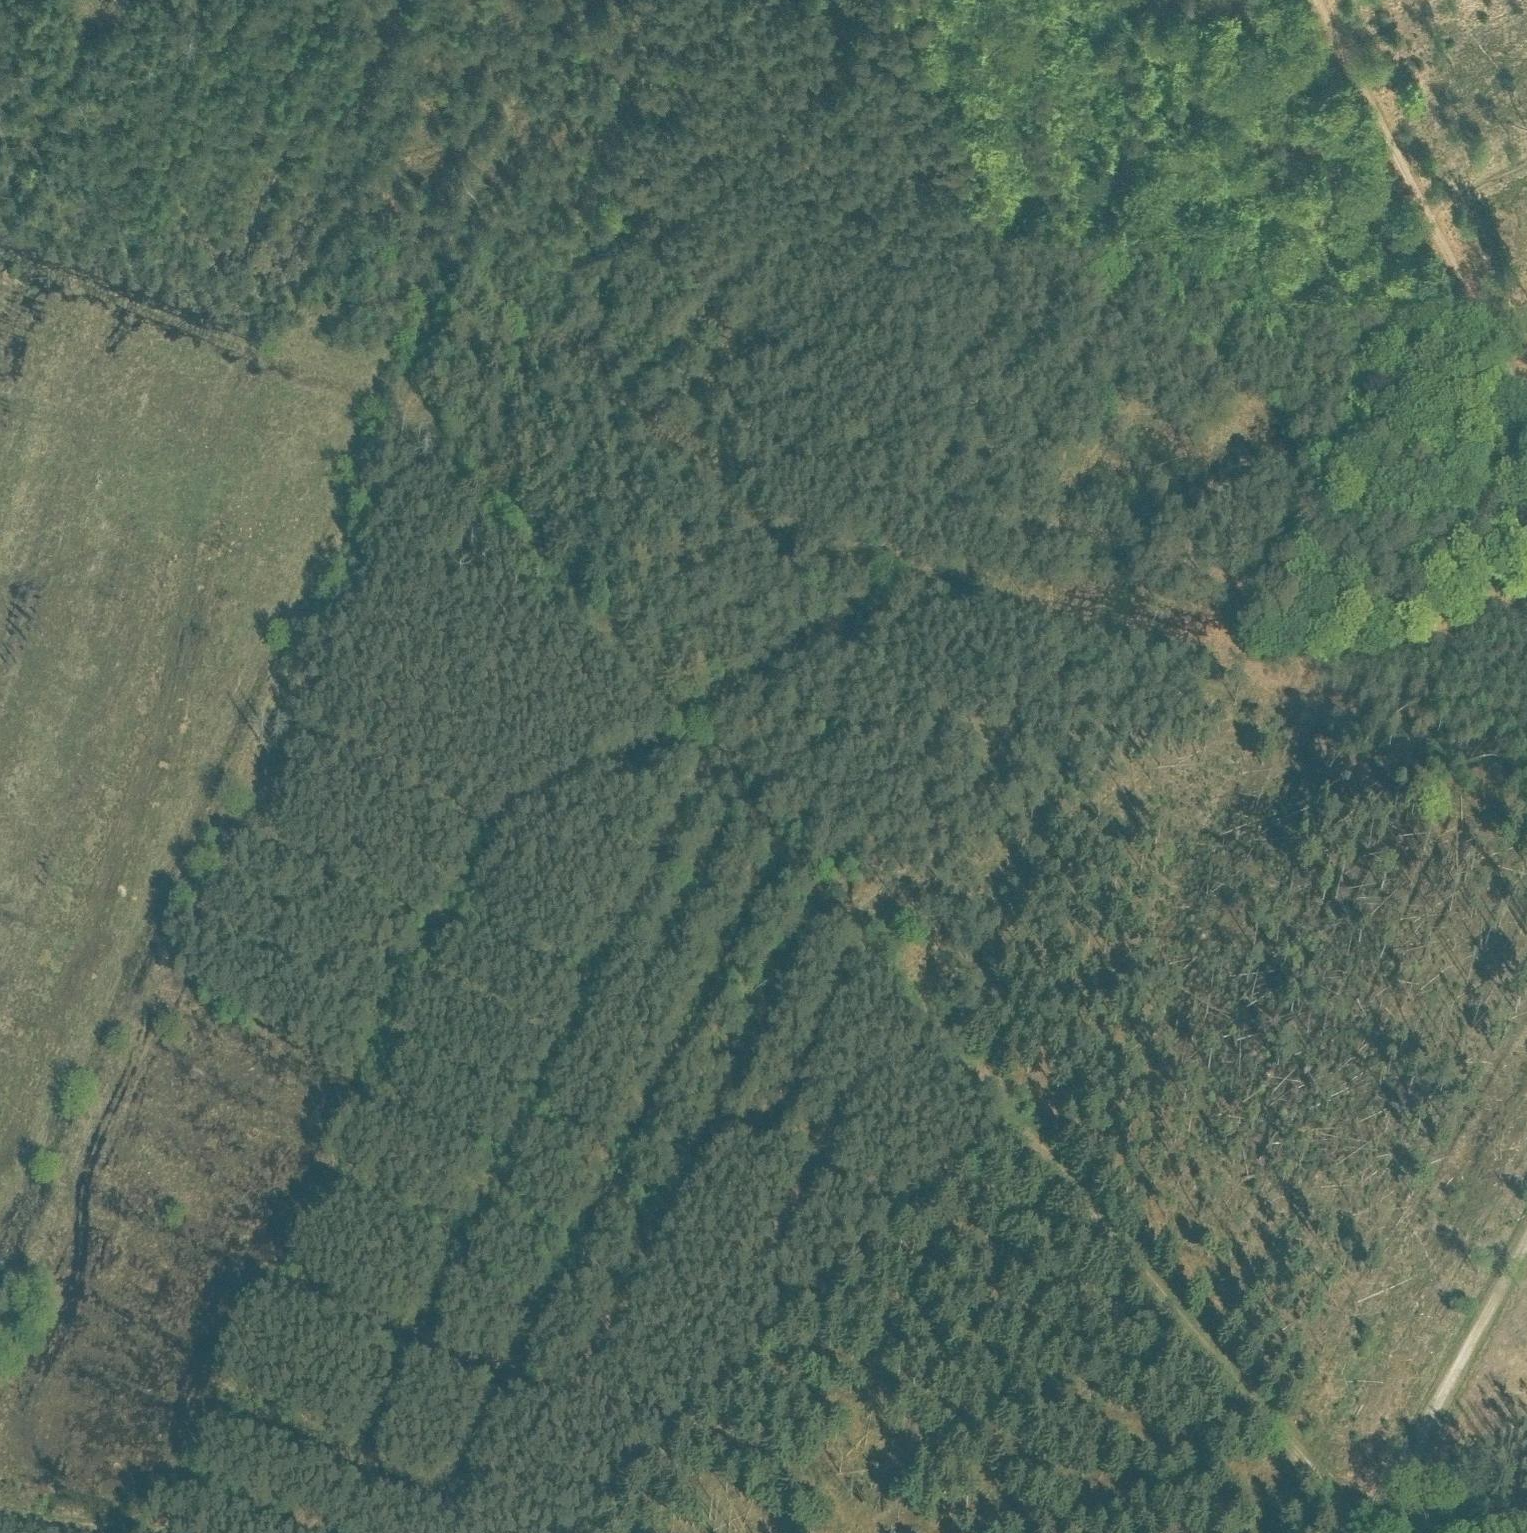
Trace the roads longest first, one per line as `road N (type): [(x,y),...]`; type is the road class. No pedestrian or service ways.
road 1 (track): [(1365,1532),(985,1076),(890,1159),(751,1321),(521,1484),(429,1532)]
road 2 (track): [(1367,1532),(1526,1240)]
road 3 (track): [(1323,0),(1431,218)]
road 4 (track): [(1526,406),(1431,218)]
road 5 (track): [(266,1532),(193,1485),(122,1532)]

